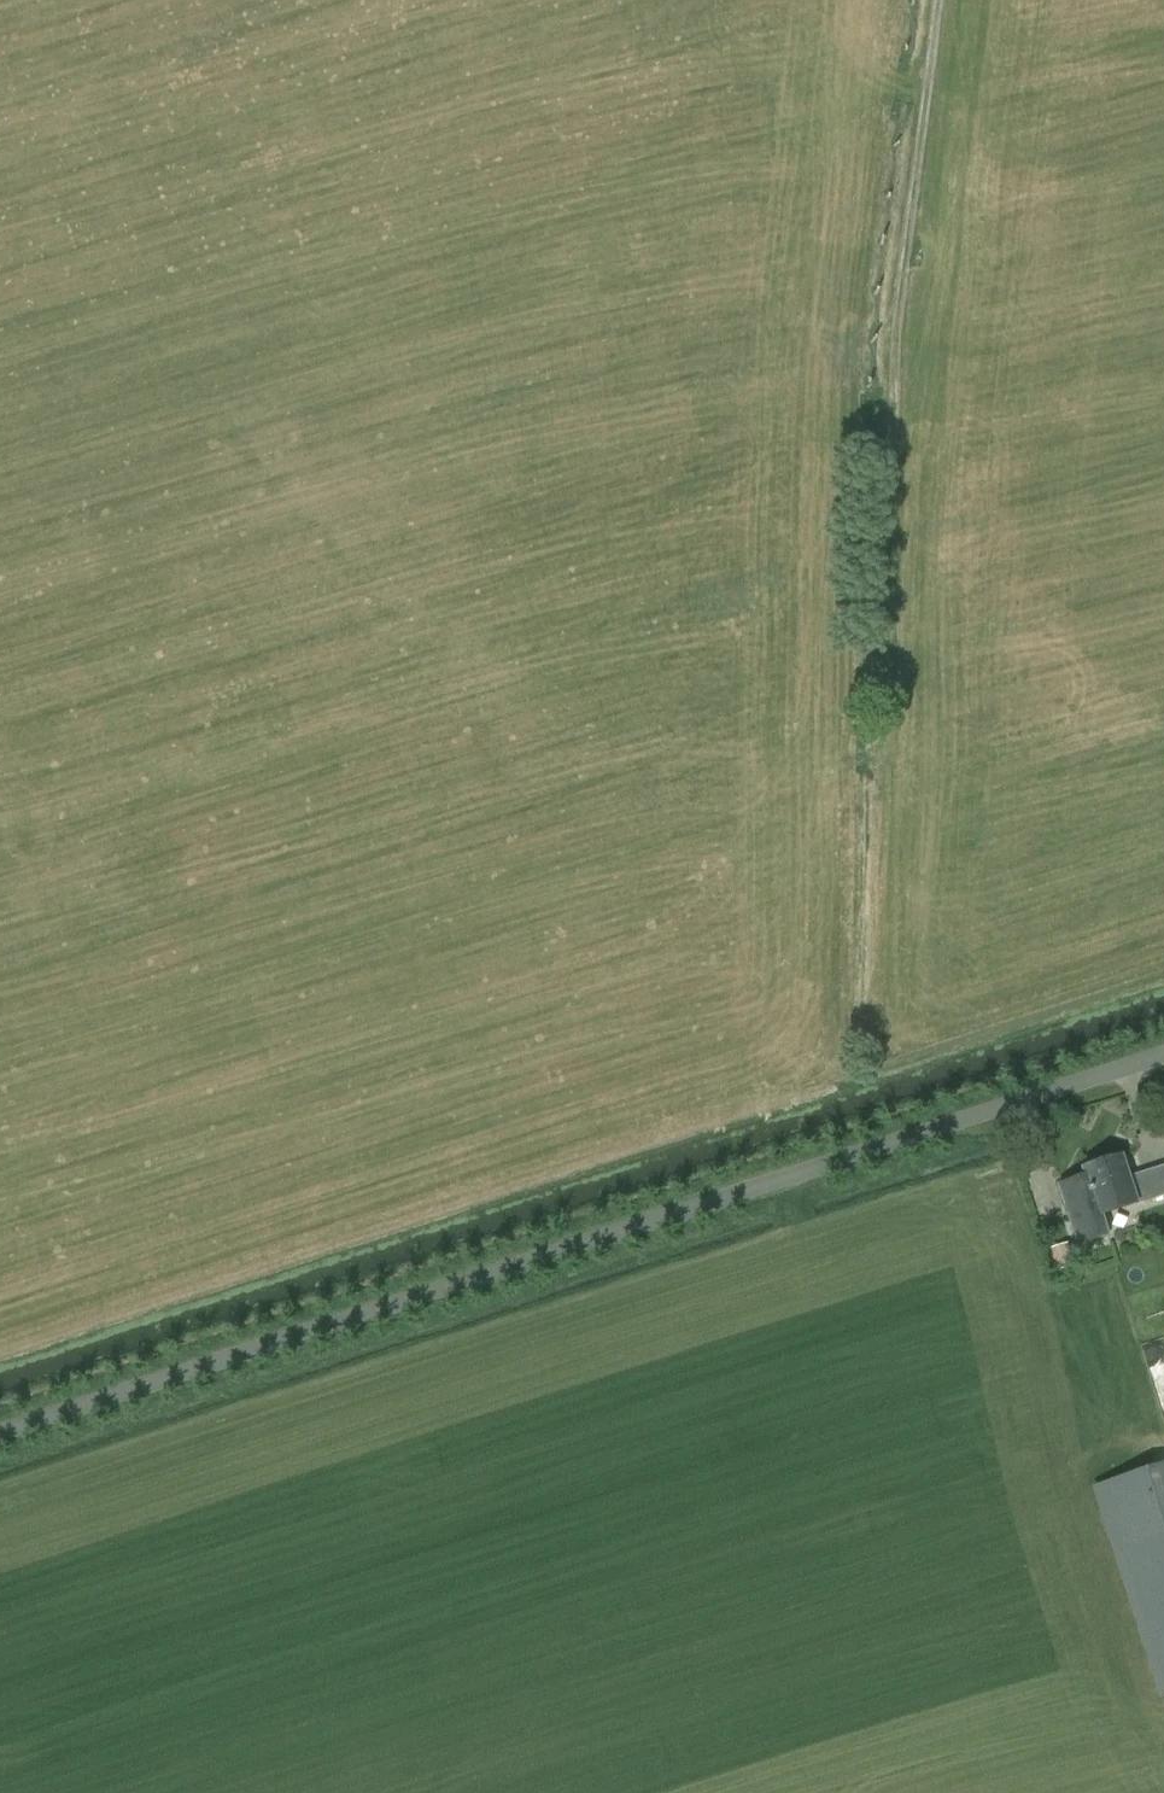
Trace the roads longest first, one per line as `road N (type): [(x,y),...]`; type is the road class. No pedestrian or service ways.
road 1 (unclassified): [(0,1435),(1163,1055)]

